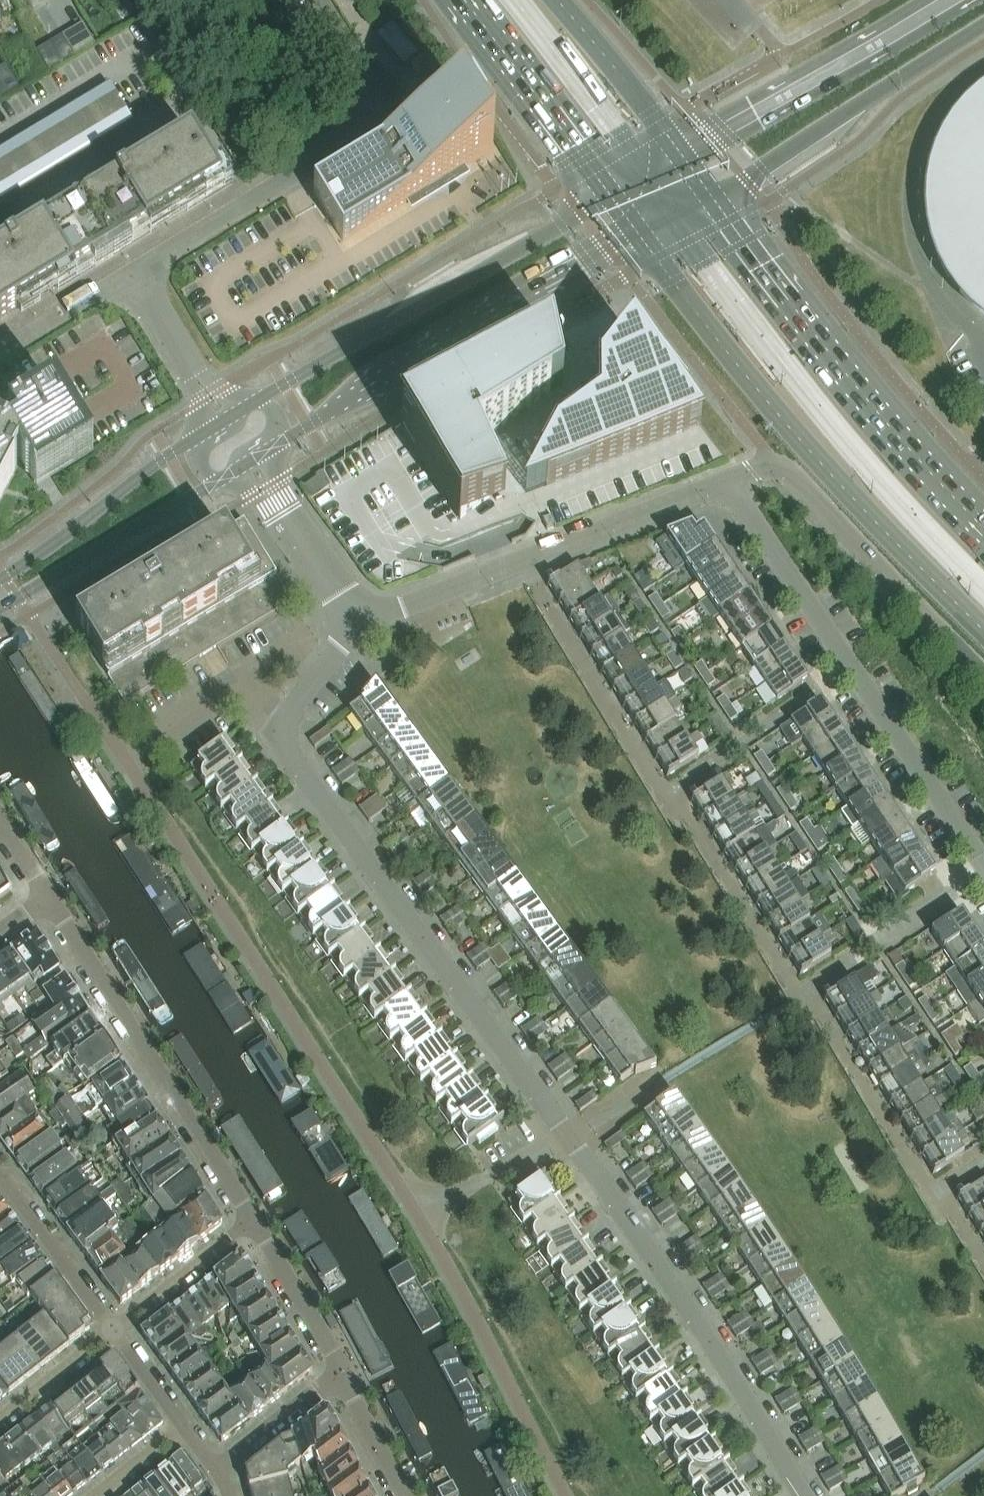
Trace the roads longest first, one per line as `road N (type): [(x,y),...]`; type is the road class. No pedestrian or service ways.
road 1 (residential): [(356,619),(286,723),(290,757),(729,1372),(802,1495)]
road 2 (secondary): [(637,234),(762,396),(983,633)]
road 3 (residential): [(983,866),(726,480)]
road 4 (secondary): [(983,529),(865,399),(710,197)]
road 5 (secondary): [(271,449),(496,308),(637,234)]
road 6 (residential): [(135,272),(373,120),(371,83),(318,0)]
road 7 (secondary): [(614,201),(257,402)]
road 8 (residential): [(726,480),(356,619)]
road 9 (residential): [(252,1223),(45,896)]
road 10 (tertiary): [(976,0),(688,165)]
road 11 (tertiary): [(710,197),(983,27)]
road 12 (unclassified): [(983,673),(772,460)]
road 13 (secondary): [(205,431),(0,581)]
road 14 (secondary): [(0,610),(218,481)]
road 15 (secondary): [(463,0),(614,201)]
road 16 (secondary): [(688,165),(555,0)]
road 17 (residential): [(112,1331),(0,1176)]
road 18 (residential): [(112,1331),(252,1223)]
road 19 (residential): [(341,1373),(252,1223)]
road 20 (residential): [(341,1373),(216,1470)]
road 21 (residential): [(0,352),(135,272)]
road 22 (residential): [(0,1418),(112,1331)]
road 23 (residential): [(406,1495),(341,1373)]
road 24 (residential): [(356,619),(279,509)]
road 25 (residential): [(201,384),(135,272)]

